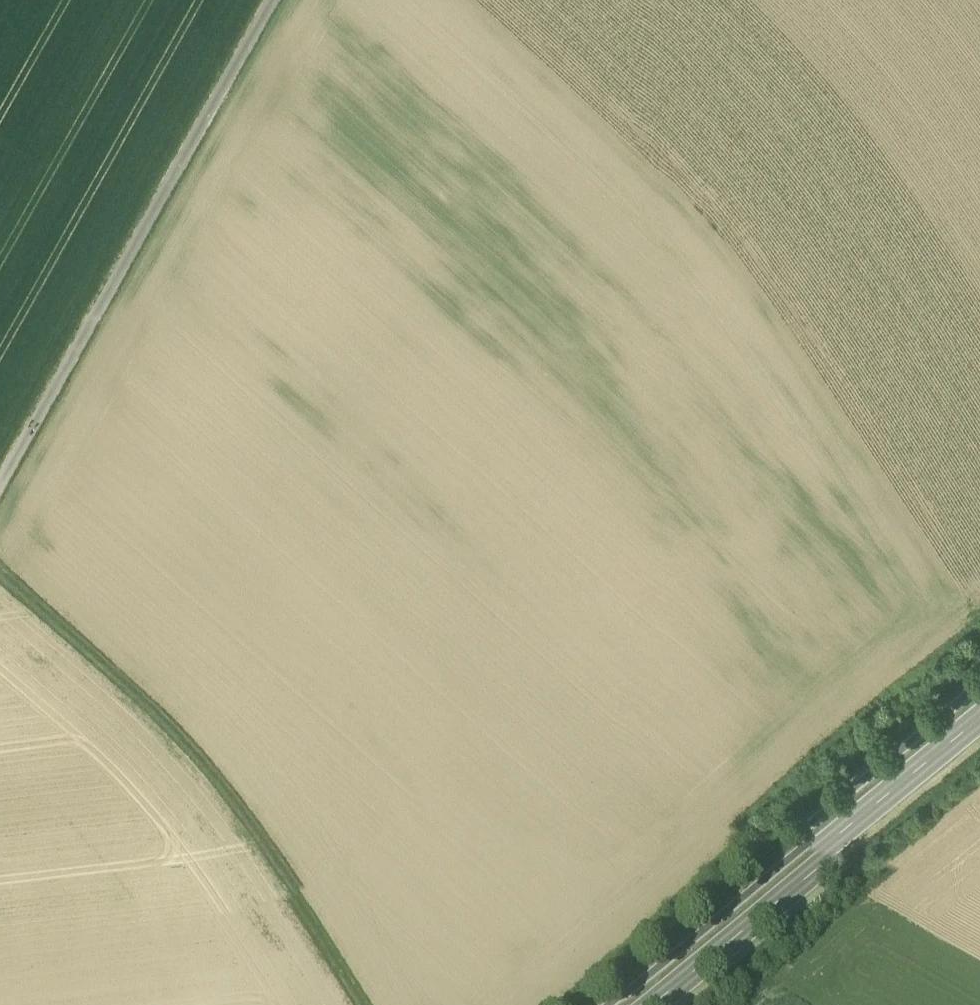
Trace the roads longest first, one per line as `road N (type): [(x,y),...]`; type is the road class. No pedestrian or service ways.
road 1 (track): [(0,498),(278,0)]
road 2 (track): [(366,1004),(259,838),(208,778),(0,585)]
road 3 (secondary): [(649,1004),(979,729)]

